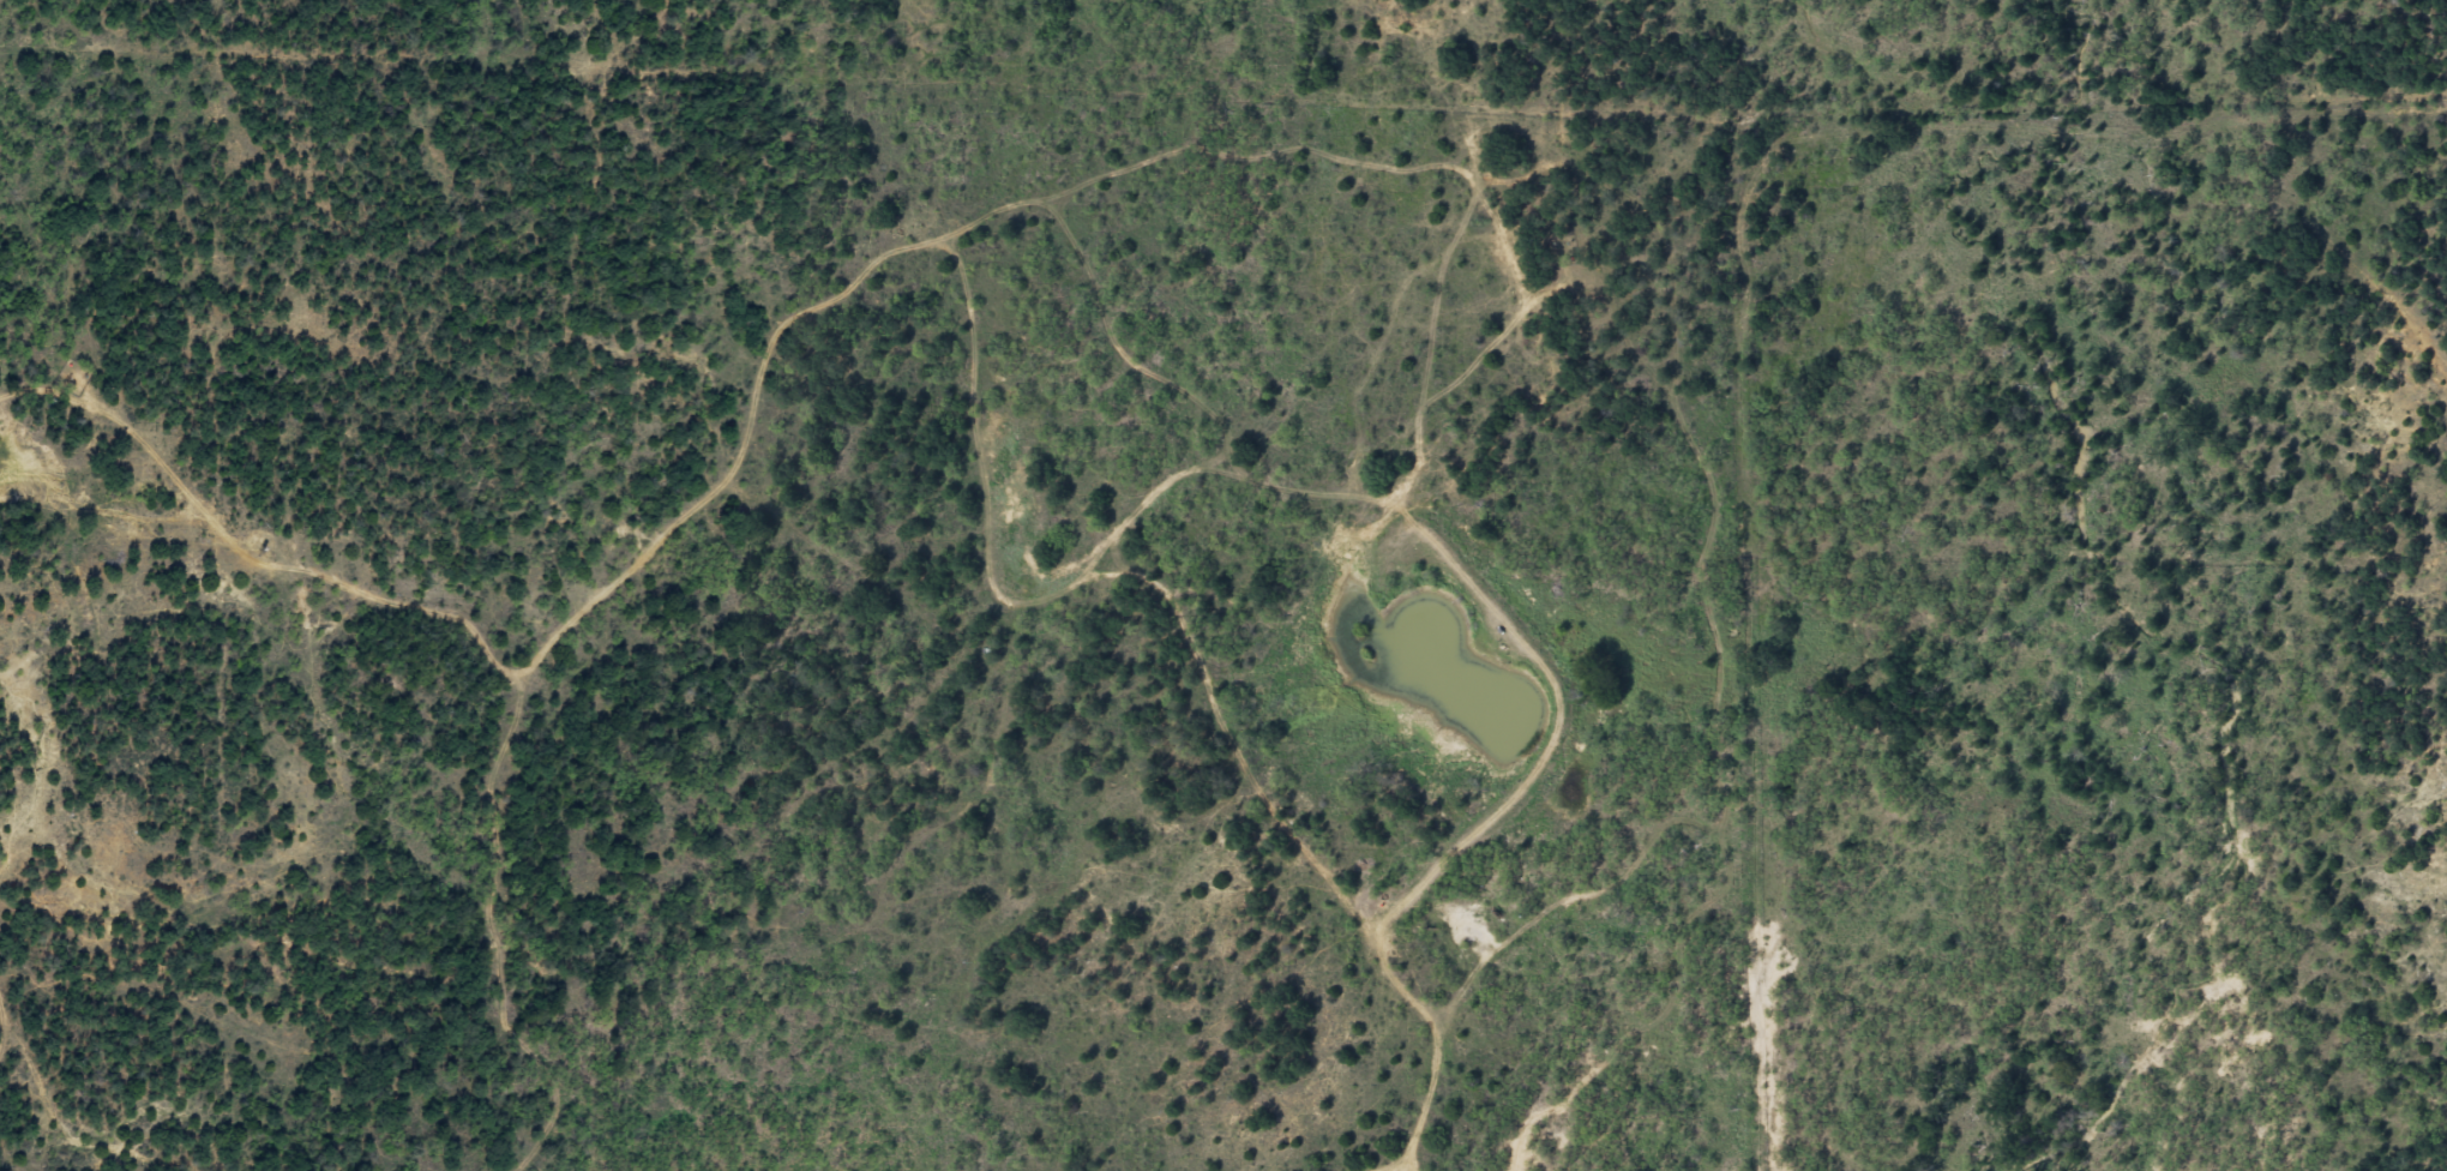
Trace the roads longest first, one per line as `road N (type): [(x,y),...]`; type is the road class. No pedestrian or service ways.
road 1 (residential): [(1428,1170),(1469,1161),(1523,1051),(1639,966),(1748,947),(1815,1014),(1885,1170)]

